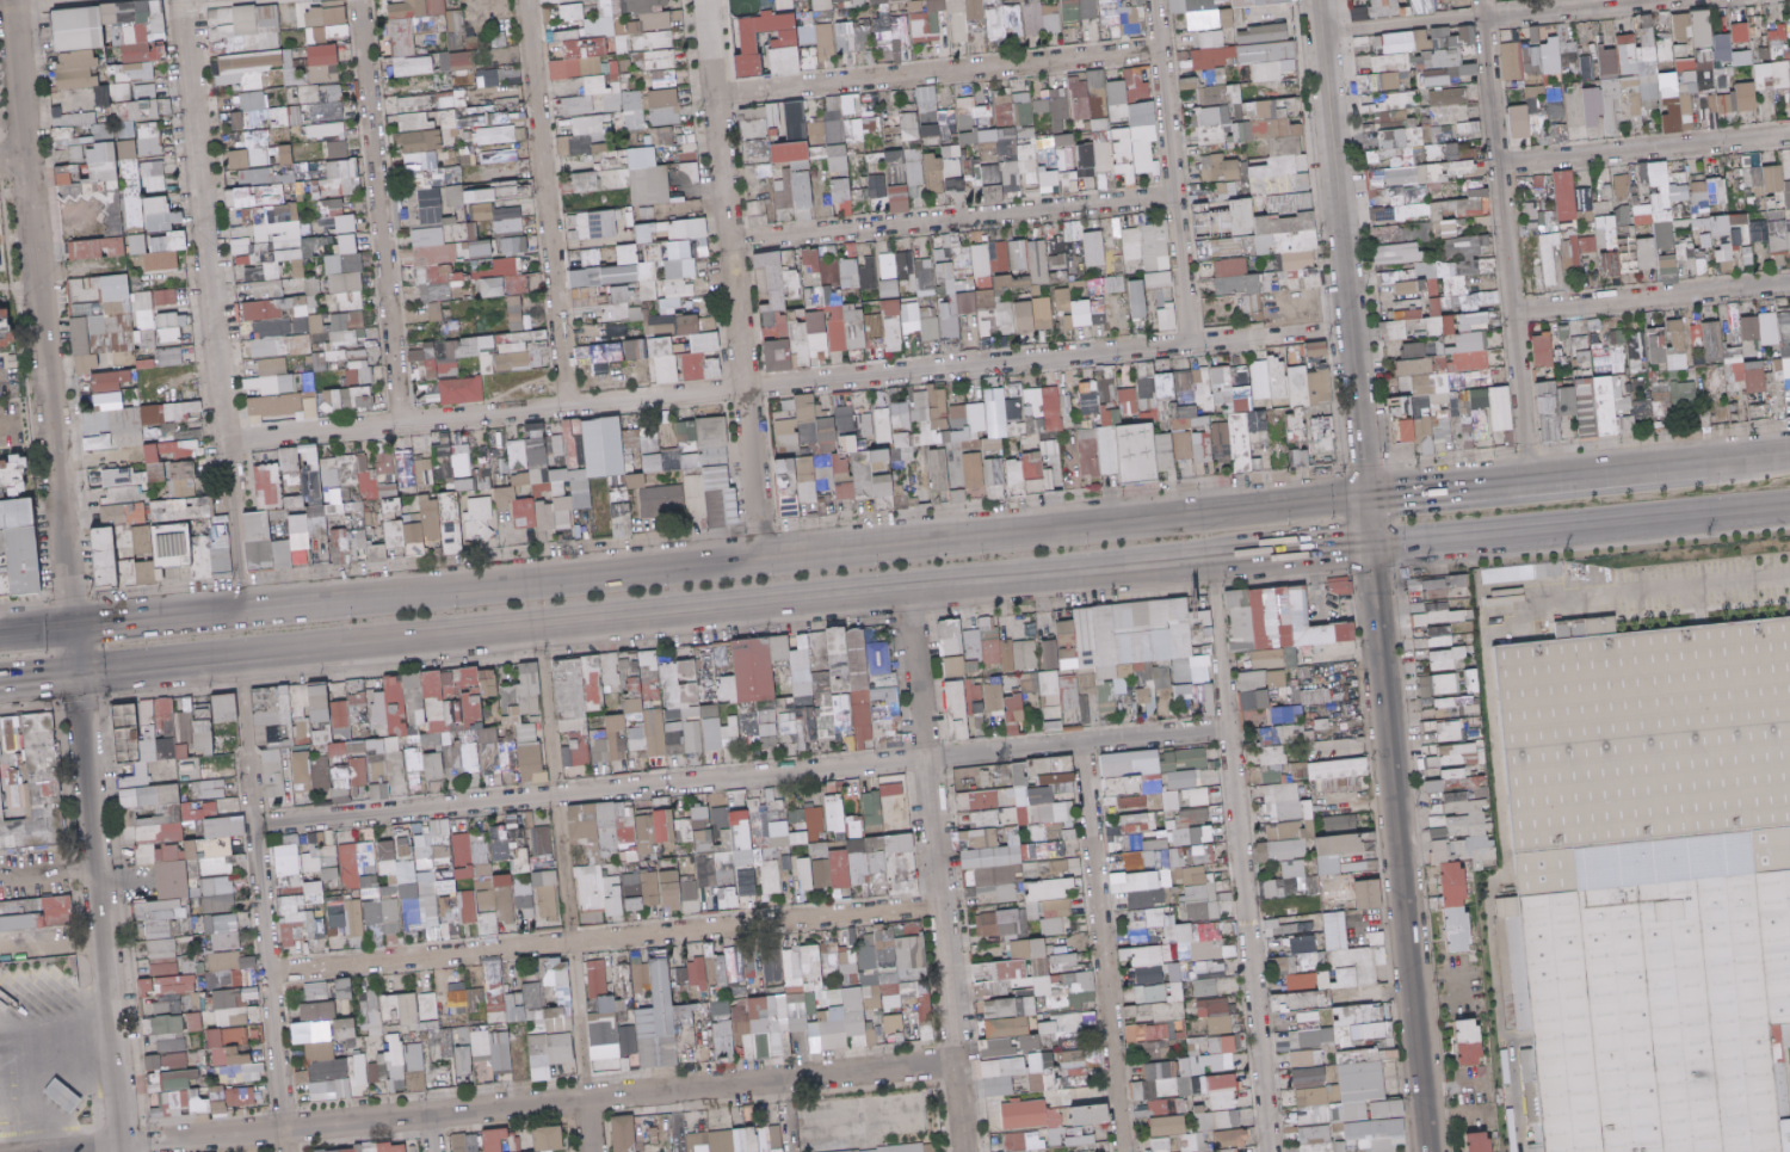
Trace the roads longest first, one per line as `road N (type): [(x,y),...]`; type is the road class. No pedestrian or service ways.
road 1 (tertiary): [(10,0),(74,674)]
road 2 (residential): [(1480,0),(1529,479)]
road 3 (residential): [(1155,0),(1187,344)]

